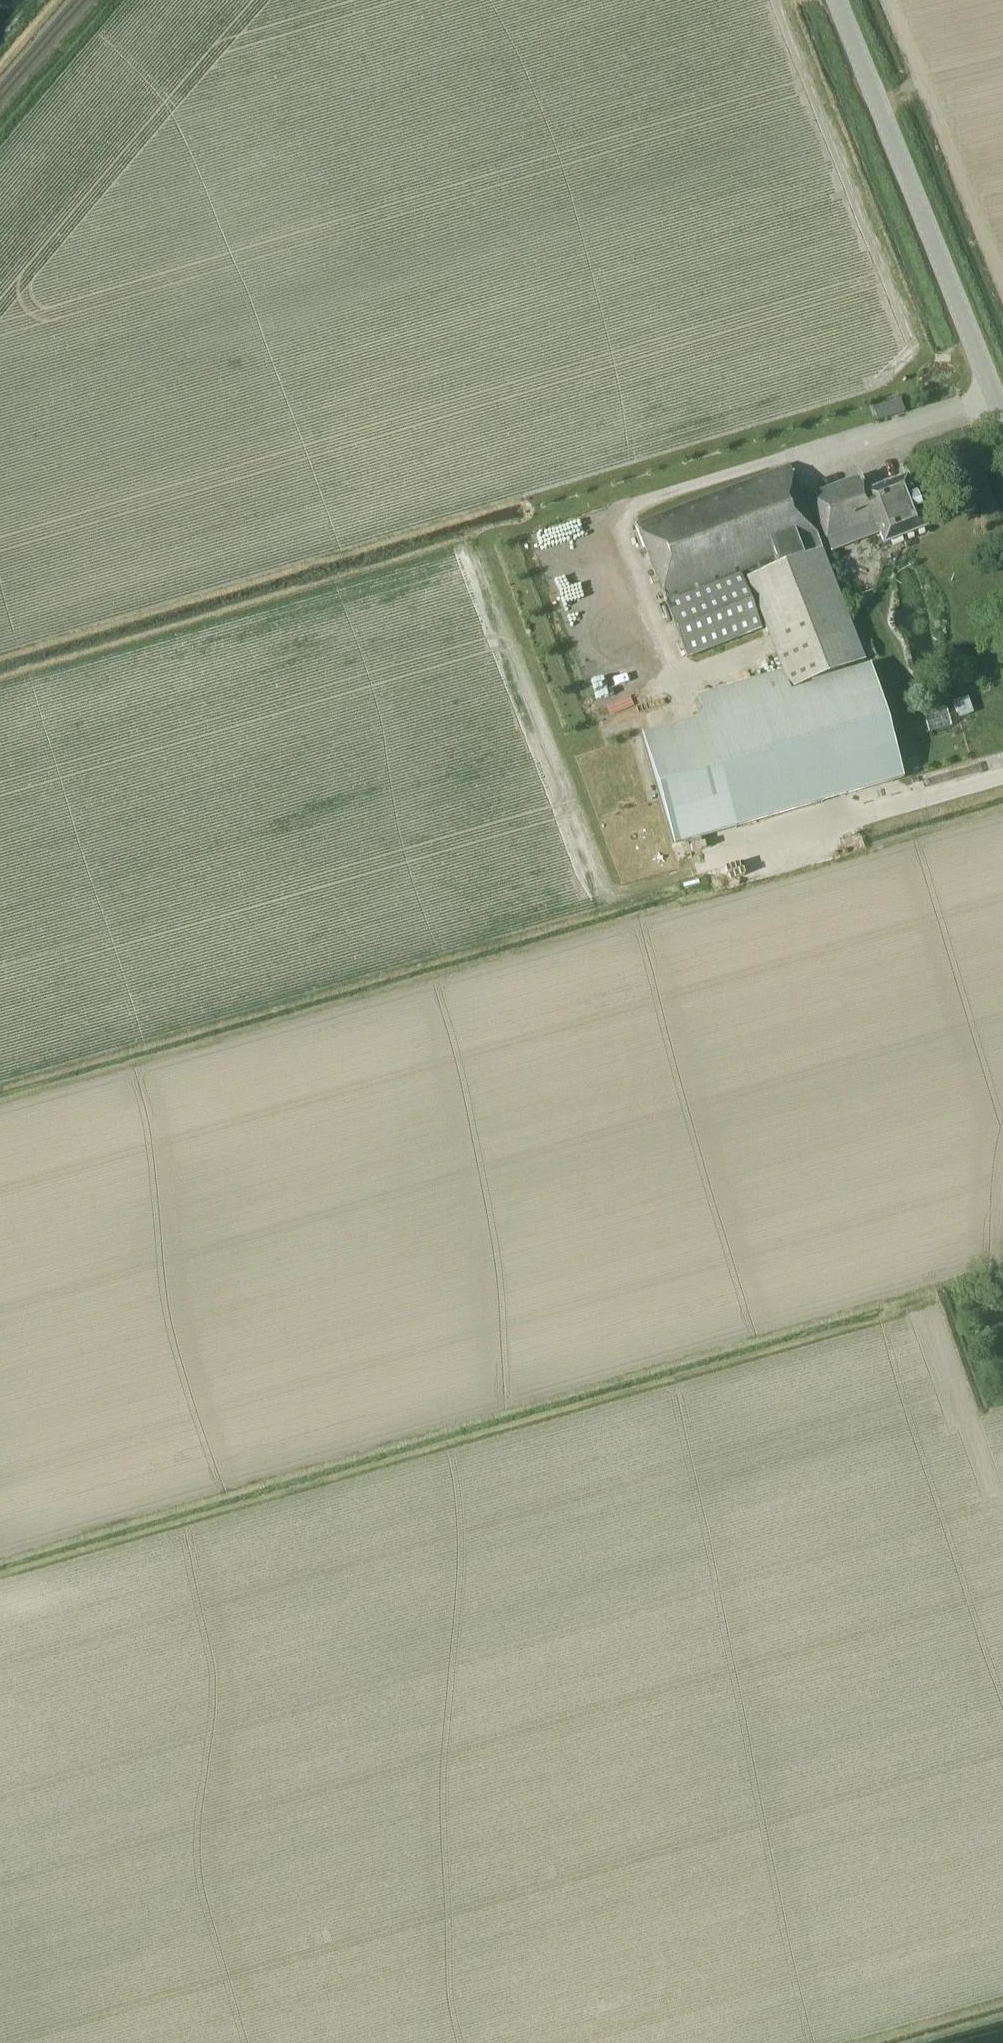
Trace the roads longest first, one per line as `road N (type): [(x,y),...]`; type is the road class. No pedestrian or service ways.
road 1 (unclassified): [(1002,416),(837,0)]

